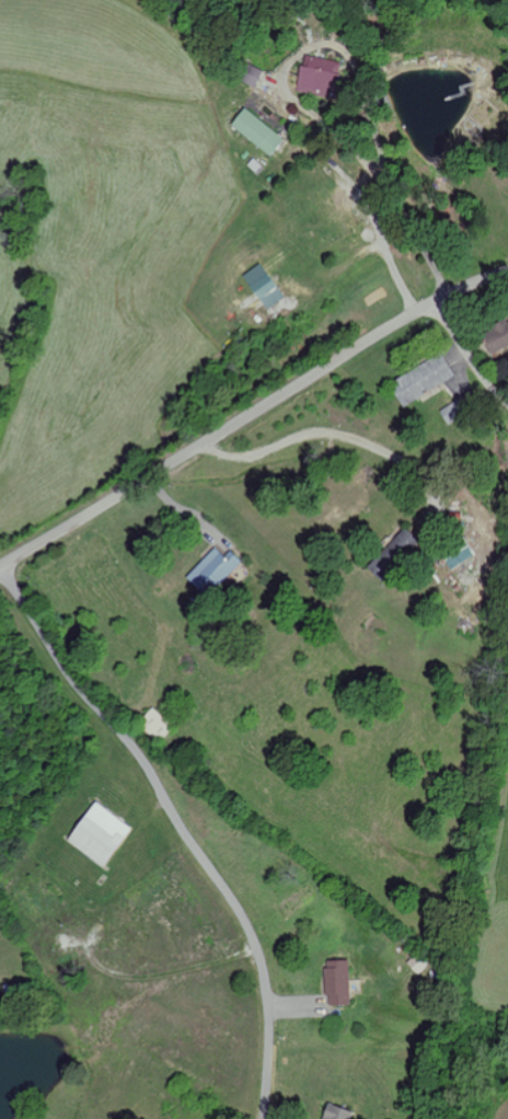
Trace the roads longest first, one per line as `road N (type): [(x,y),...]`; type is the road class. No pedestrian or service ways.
road 1 (residential): [(262,1118),(267,1040),(255,948),(141,762),(73,682),(0,570)]
road 2 (residential): [(0,566),(384,330),(507,273)]
road 3 (residential): [(437,301),(480,376),(507,405)]

